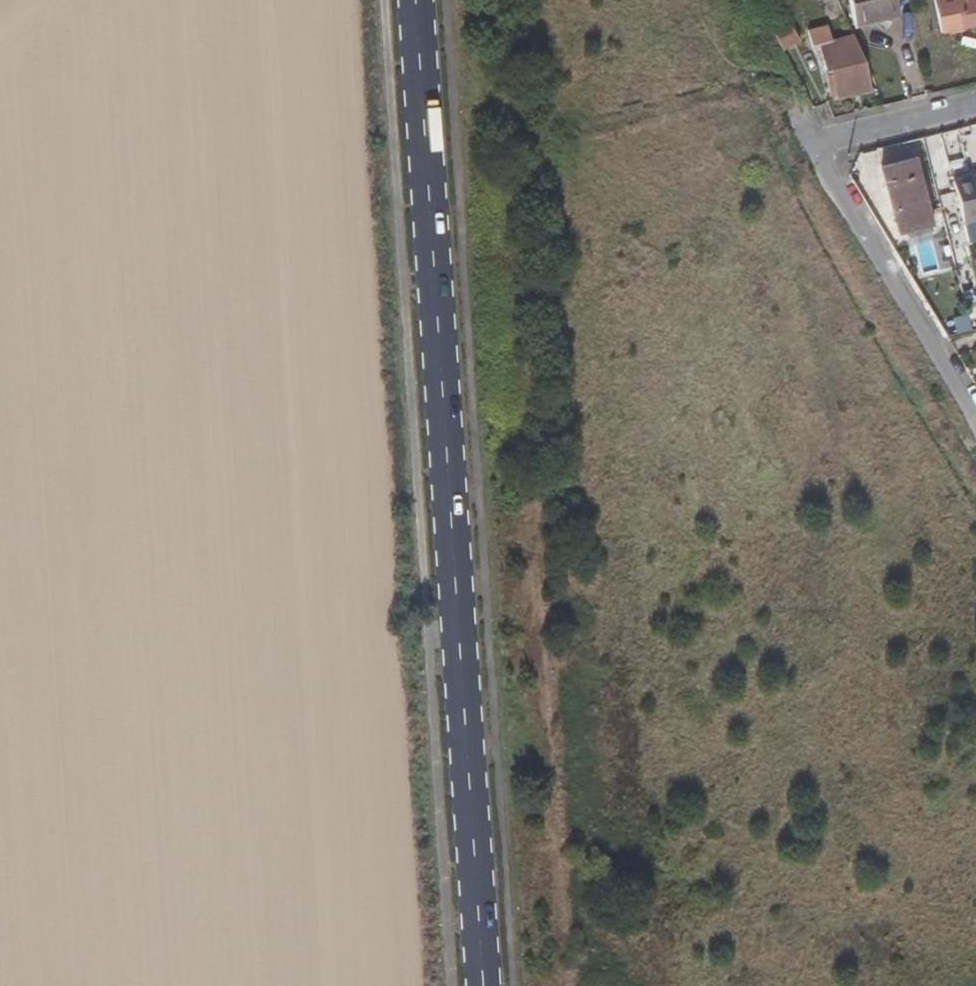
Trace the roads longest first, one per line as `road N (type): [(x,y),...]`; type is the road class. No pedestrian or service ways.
road 1 (secondary): [(417,0),(483,985)]
road 2 (residential): [(819,159),(975,419)]
road 3 (residential): [(819,159),(845,130),(975,103)]

